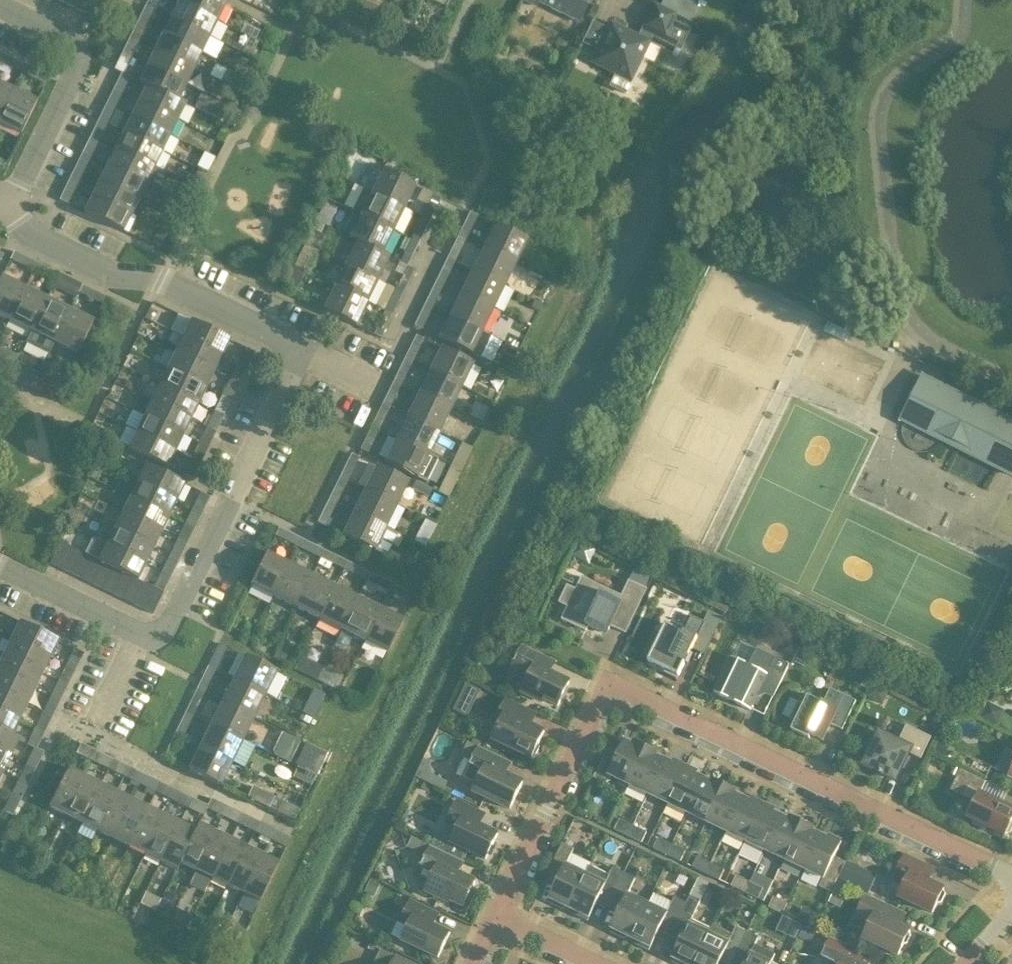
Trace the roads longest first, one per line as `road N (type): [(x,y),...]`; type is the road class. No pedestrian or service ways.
road 1 (residential): [(490,917),(607,693),(626,693),(977,854),(1011,881)]
road 2 (unclassified): [(160,283),(285,342),(299,357),(169,626),(155,639),(141,638),(0,569)]
road 3 (residential): [(11,213),(82,52),(0,8)]
road 4 (residential): [(160,283),(118,277),(25,231),(11,213)]

